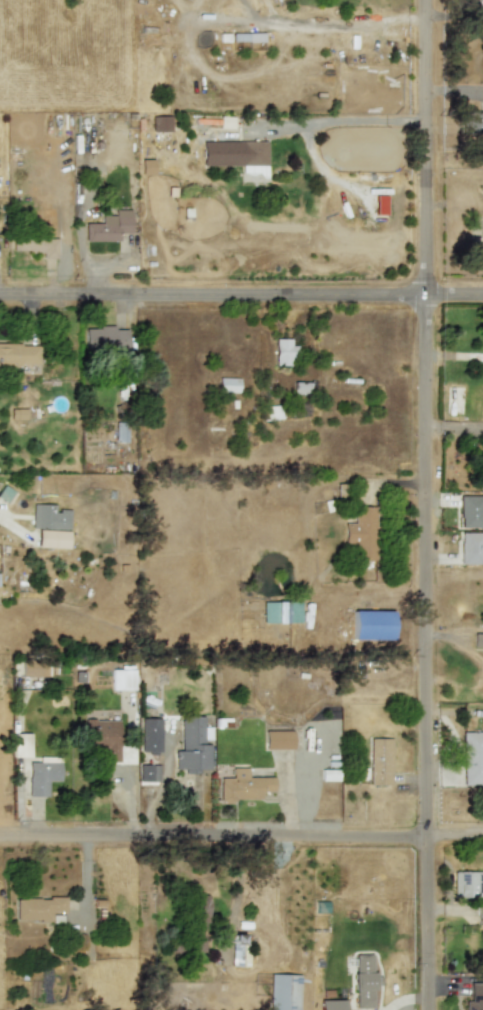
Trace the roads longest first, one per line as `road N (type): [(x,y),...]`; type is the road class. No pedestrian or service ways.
road 1 (residential): [(429,1009),(427,0)]
road 2 (residential): [(0,839),(482,845)]
road 3 (residential): [(0,297),(482,302)]

